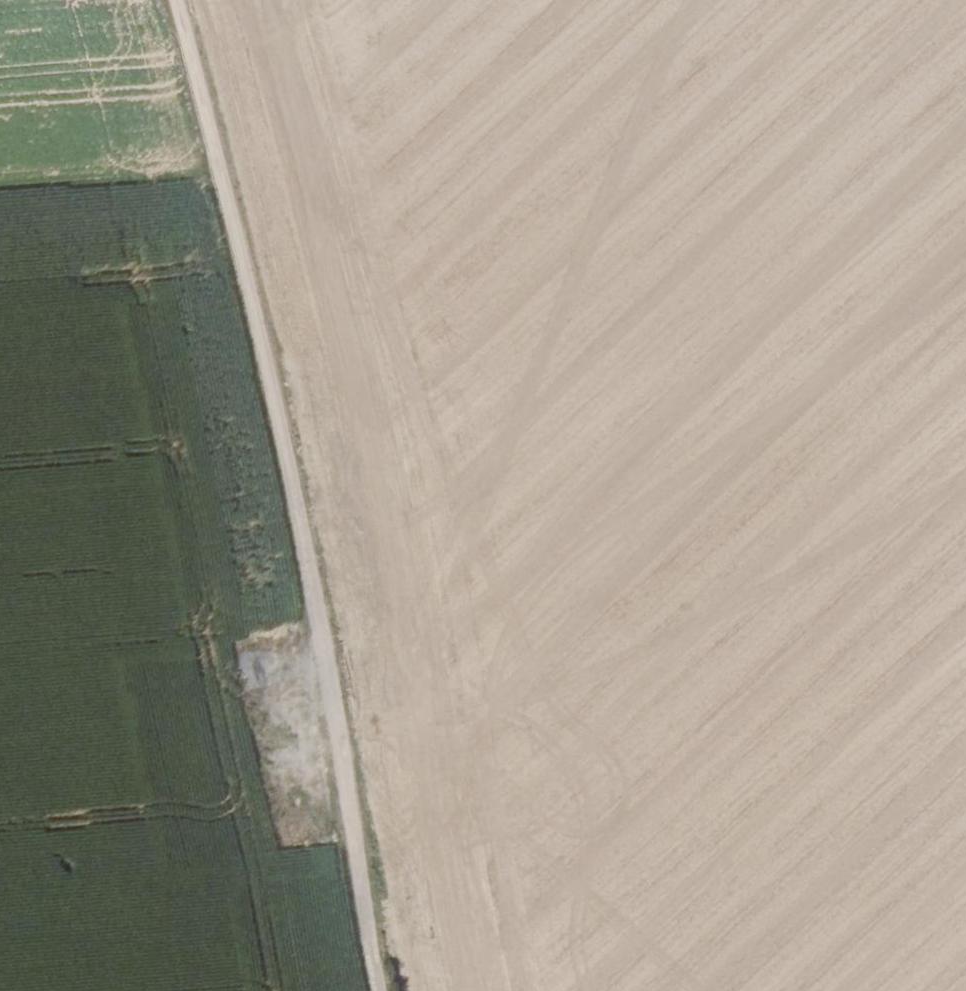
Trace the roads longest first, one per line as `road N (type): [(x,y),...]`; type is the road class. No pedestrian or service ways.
road 1 (track): [(376,990),(307,563),(174,0)]

